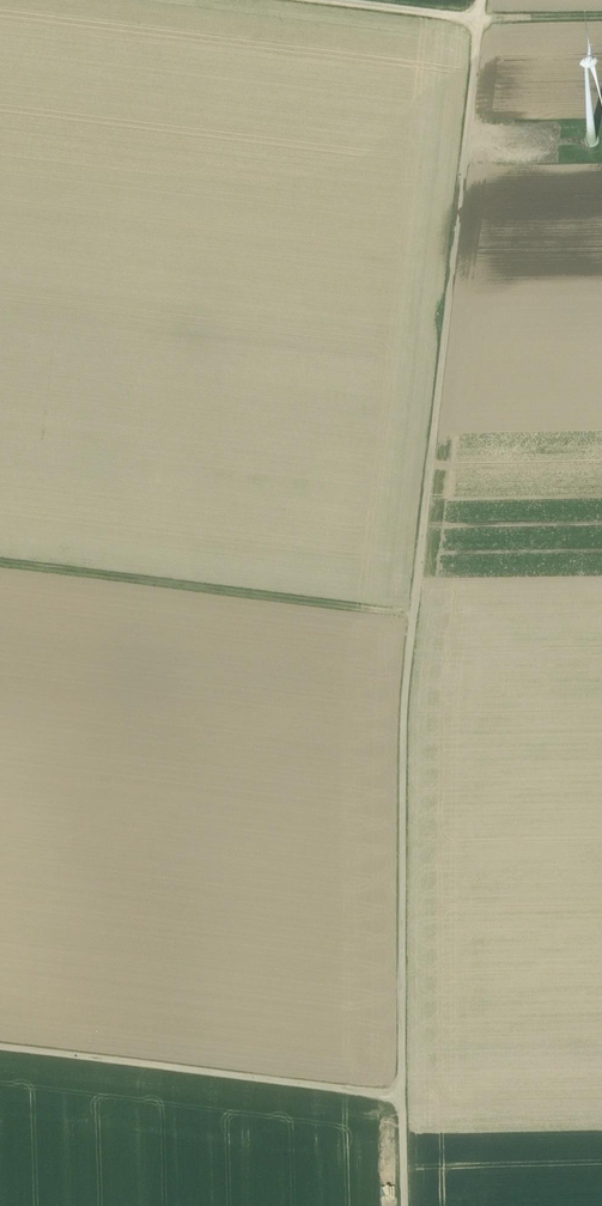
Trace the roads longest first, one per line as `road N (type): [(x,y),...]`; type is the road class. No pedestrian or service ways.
road 1 (track): [(401,1205),(419,625),(480,0)]
road 2 (track): [(419,625),(0,573)]
road 3 (track): [(0,1058),(398,1113)]
road 4 (track): [(477,28),(260,0)]

